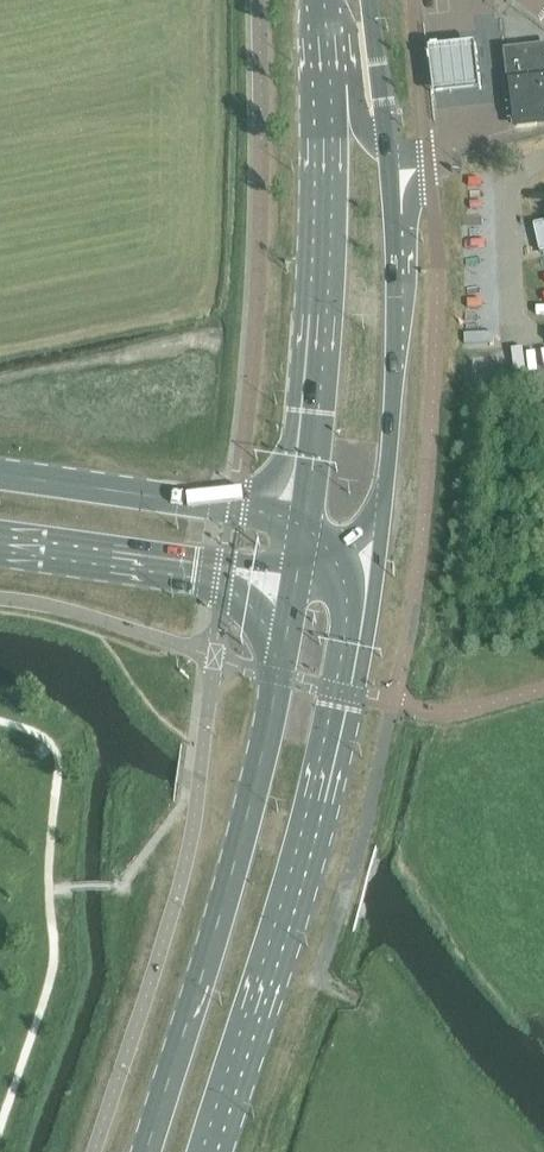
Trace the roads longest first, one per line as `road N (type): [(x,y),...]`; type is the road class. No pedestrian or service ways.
road 1 (primary): [(215,1151),(314,830),(369,561)]
road 2 (primary): [(291,584),(238,847),(151,1151)]
road 3 (primary): [(369,561),(393,413),(395,319),(391,150),(372,0)]
road 4 (primary): [(313,0),(318,262),(299,521)]
road 5 (secondary): [(299,521),(0,475)]
road 6 (secondary): [(0,540),(291,584)]

